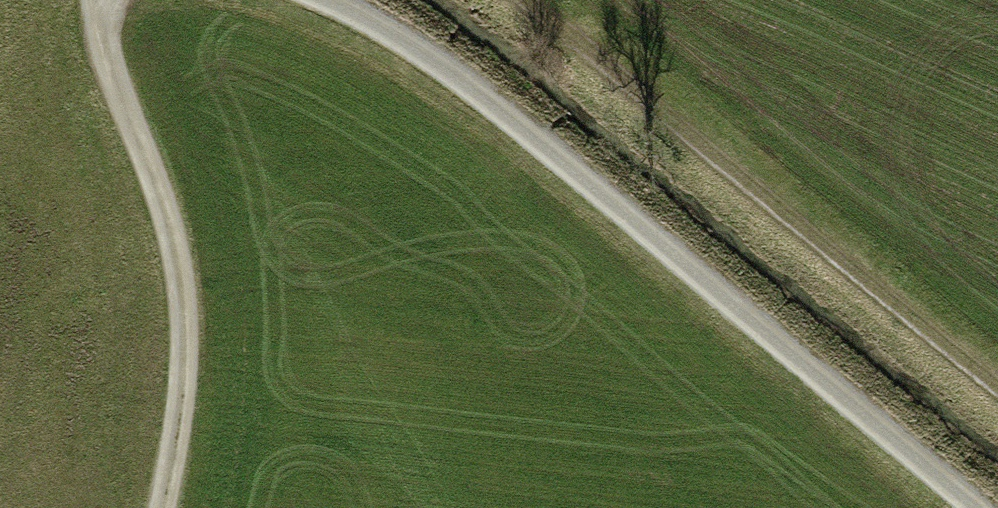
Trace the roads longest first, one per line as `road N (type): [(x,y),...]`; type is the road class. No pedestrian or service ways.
road 1 (track): [(971,507),(462,85),(314,0)]
road 2 (track): [(997,383),(530,0)]
road 3 (track): [(158,507),(181,407),(188,308),(166,214),(115,81),(98,0)]

